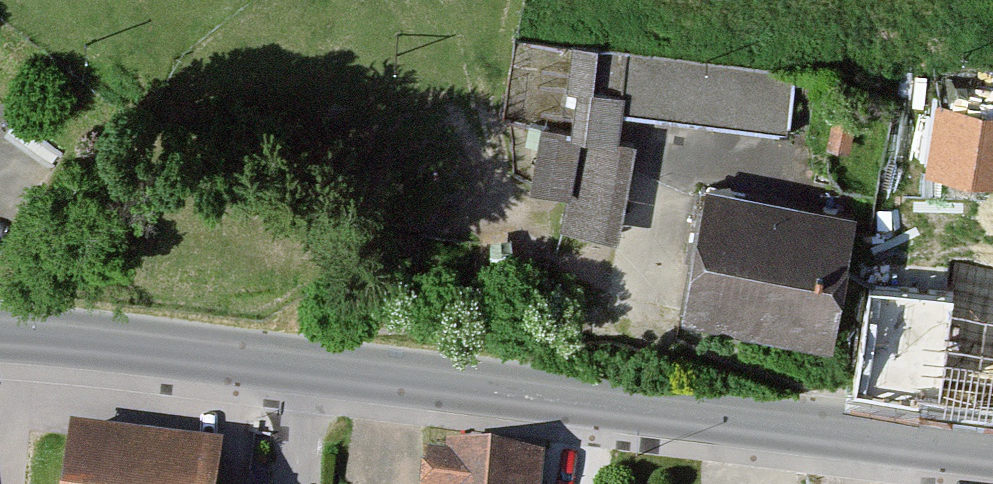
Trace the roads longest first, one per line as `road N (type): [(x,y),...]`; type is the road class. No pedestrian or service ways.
road 1 (secondary): [(992,453),(301,365)]
road 2 (secondary): [(301,365),(0,331)]

